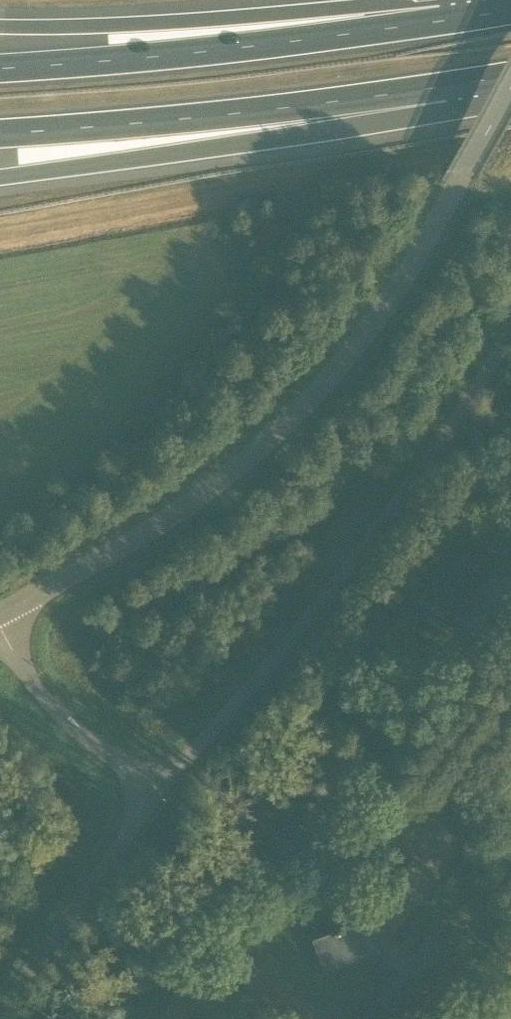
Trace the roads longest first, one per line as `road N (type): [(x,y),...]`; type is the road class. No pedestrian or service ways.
road 1 (tertiary): [(0,615),(166,521),(249,459),(337,372),(415,261),(510,85)]
road 2 (unclassified): [(510,328),(333,588),(157,792)]
road 3 (motorway): [(0,177),(446,86)]
road 4 (motorway): [(0,132),(446,86)]
road 5 (motorway): [(439,21),(0,69)]
road 6 (motorway): [(439,21),(0,26)]
road 7 (unclassified): [(157,792),(0,1010)]
road 8 (unclassified): [(157,792),(43,698),(0,628)]

